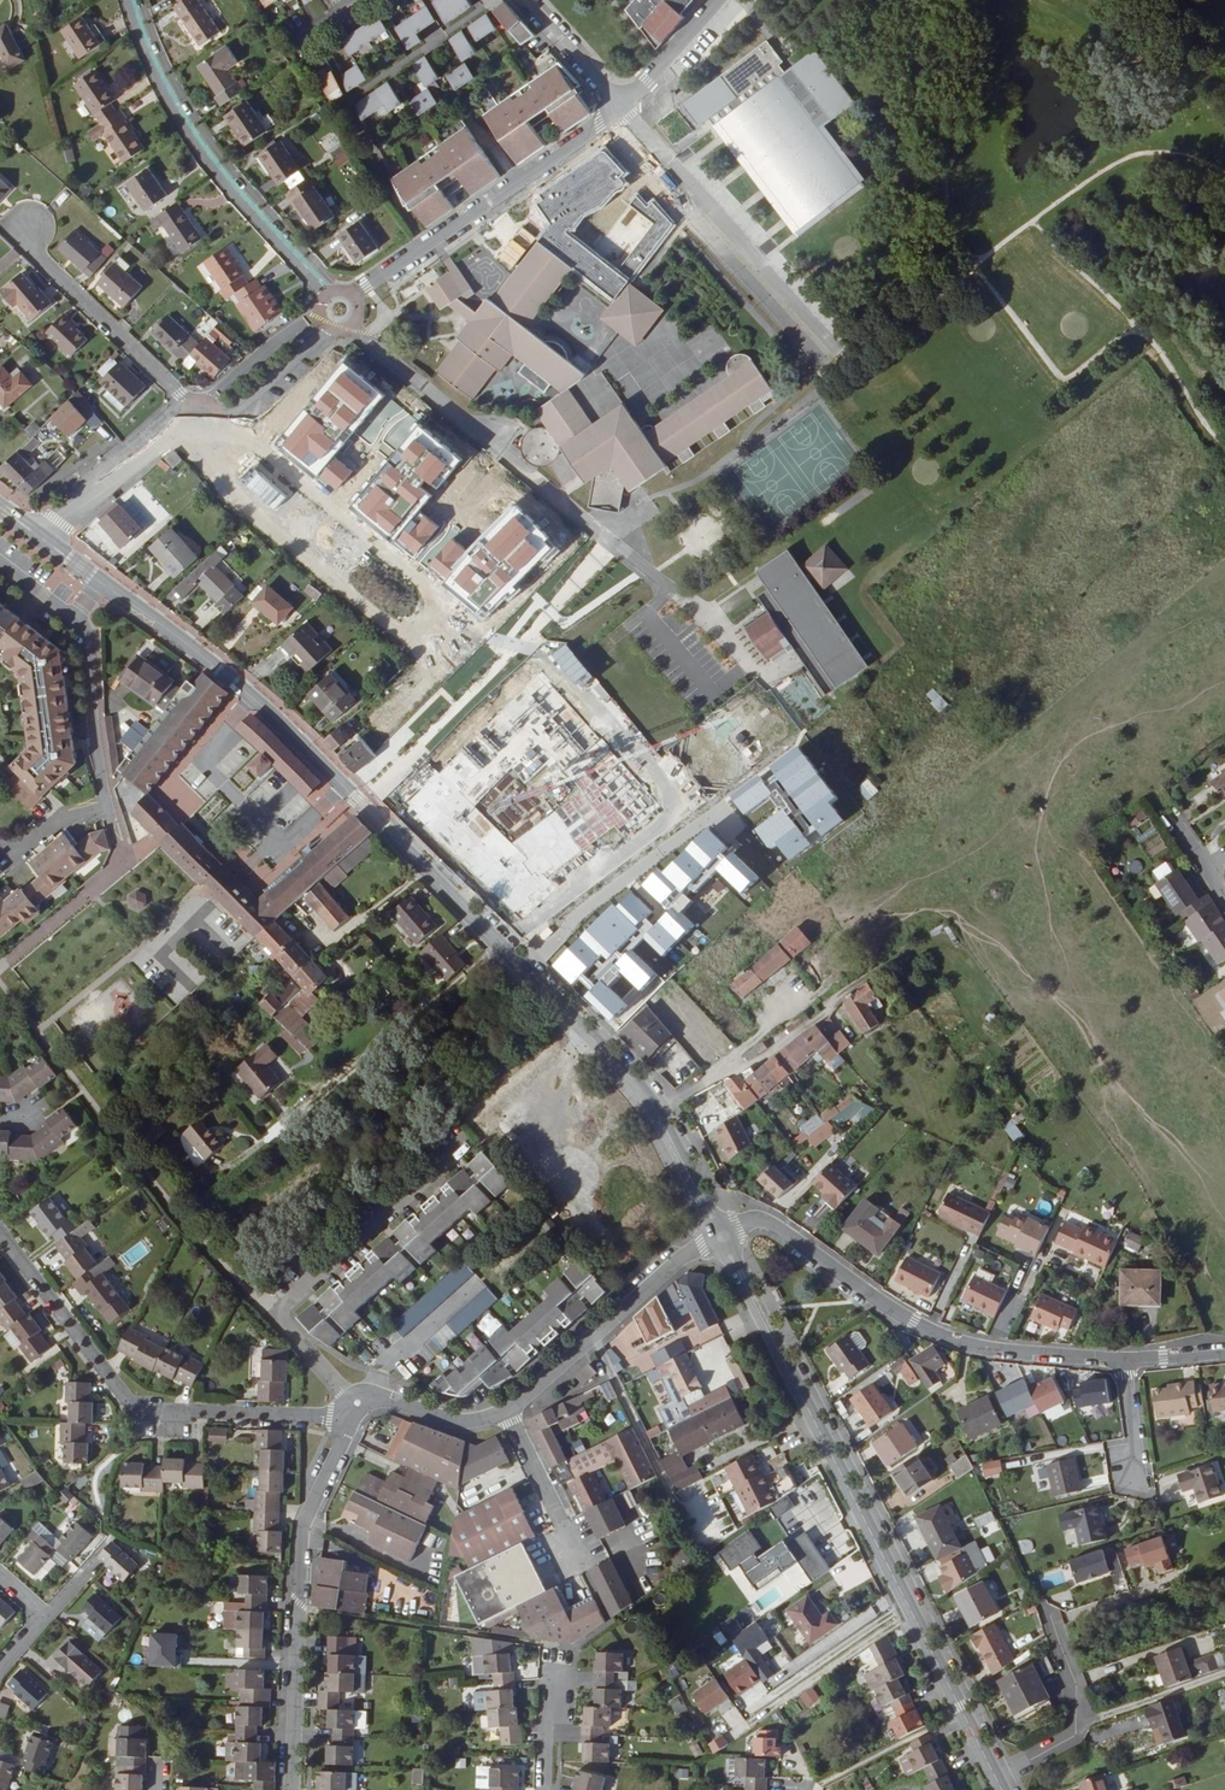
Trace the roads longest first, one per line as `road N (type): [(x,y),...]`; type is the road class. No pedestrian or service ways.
road 1 (secondary): [(996,1779),(720,1236)]
road 2 (secondary): [(720,1236),(643,1095),(346,790)]
road 3 (unclassified): [(720,1236),(769,1222),(868,1296),(953,1343),(1126,1361)]
road 4 (residential): [(0,1234),(118,1390),(141,1408),(330,1416),(357,1403)]
road 5 (residential): [(513,648),(551,670),(682,811),(521,927)]
road 6 (unclassified): [(292,1789),(301,1536),(357,1403)]
road 7 (residential): [(357,1403),(277,1317),(472,1144)]
road 8 (residential): [(326,294),(206,158),(163,89),(131,0)]
road 9 (track): [(225,1172),(501,946)]
road 10 (residential): [(213,438),(255,450),(480,632)]
road 11 (unclassified): [(353,296),(620,109)]
road 12 (residential): [(253,700),(201,763),(286,848),(346,790)]
road 13 (unclassified): [(720,1236),(679,1260),(508,1414)]
road 14 (secondary): [(253,700),(42,539)]
road 15 (residential): [(29,228),(38,257),(189,406)]
road 16 (residential): [(996,1779),(1068,1741),(1072,1696),(1043,1609)]
road 17 (residential): [(108,808),(89,632),(74,618)]
road 18 (unclassified): [(42,539),(184,430)]
road 19 (track): [(653,1111),(806,1025)]
road 20 (residential): [(582,1564),(508,1414)]
road 21 (track): [(835,984),(761,1026),(704,1079)]
road 22 (track): [(1224,1672),(1073,1723)]
road 23 (unclassified): [(508,1414),(460,1425),(389,1400),(357,1403)]
road 24 (unclassified): [(620,109),(720,0)]
road 25 (residential): [(620,109),(521,0)]
road 26 (unclassified): [(222,420),(329,328)]
road 27 (unclassified): [(318,313),(210,402)]
road 28 (secondary): [(346,790),(253,700)]
road 29 (track): [(1189,1639),(1068,1680)]
road 30 (residential): [(0,843),(25,853),(67,817),(108,808)]
road 31 (residential): [(1142,1483),(1126,1361)]

